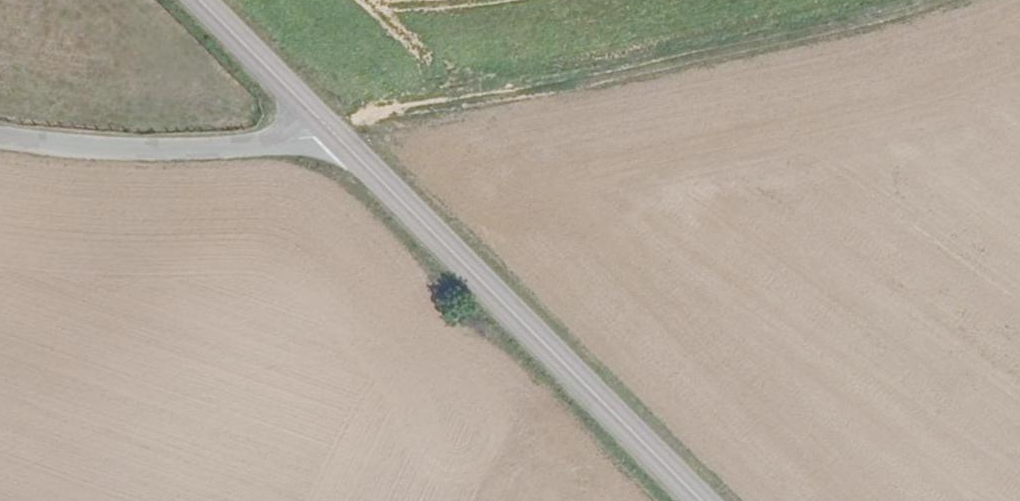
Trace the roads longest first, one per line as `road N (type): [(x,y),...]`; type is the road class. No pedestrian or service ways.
road 1 (track): [(330,131),(954,0)]
road 2 (secondary): [(701,500),(330,131)]
road 3 (unclassified): [(0,133),(143,148),(330,131)]
road 4 (secondary): [(330,131),(199,0)]

